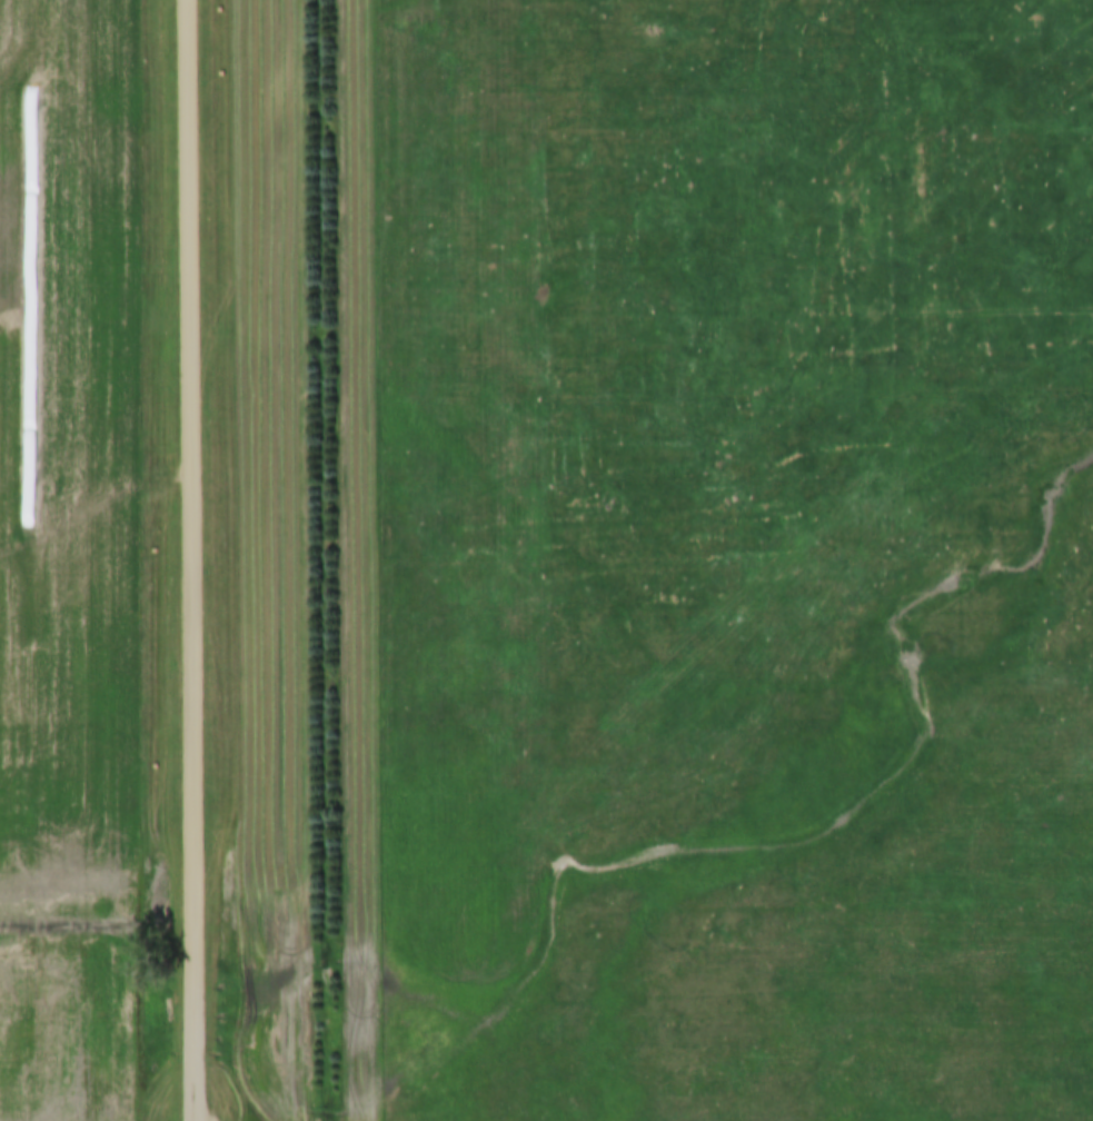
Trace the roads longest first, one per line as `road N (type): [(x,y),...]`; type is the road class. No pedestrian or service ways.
road 1 (residential): [(197,1120),(192,0)]

